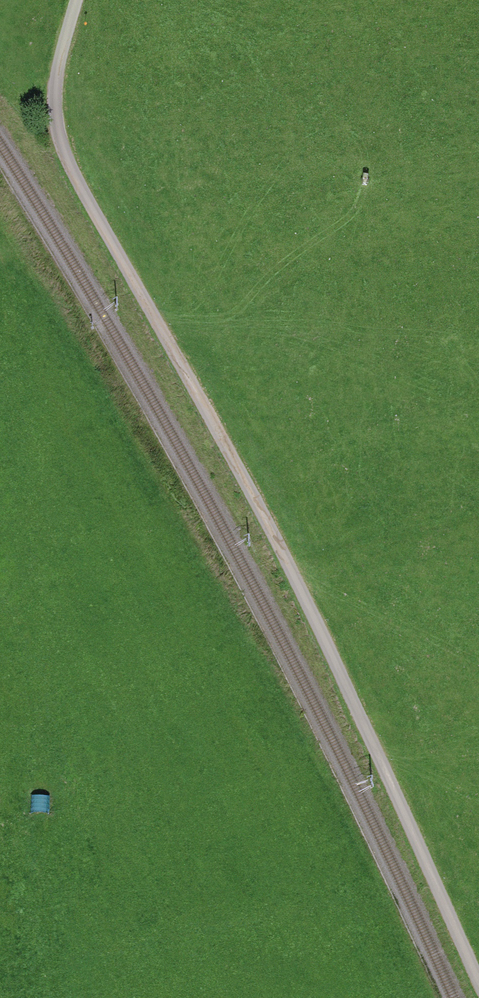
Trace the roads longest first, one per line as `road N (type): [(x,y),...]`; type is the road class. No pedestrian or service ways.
road 1 (unclassified): [(478,974),(282,549),(70,169),(55,88),(77,0)]
road 2 (track): [(63,997),(51,926),(40,656),(12,301),(0,258)]

